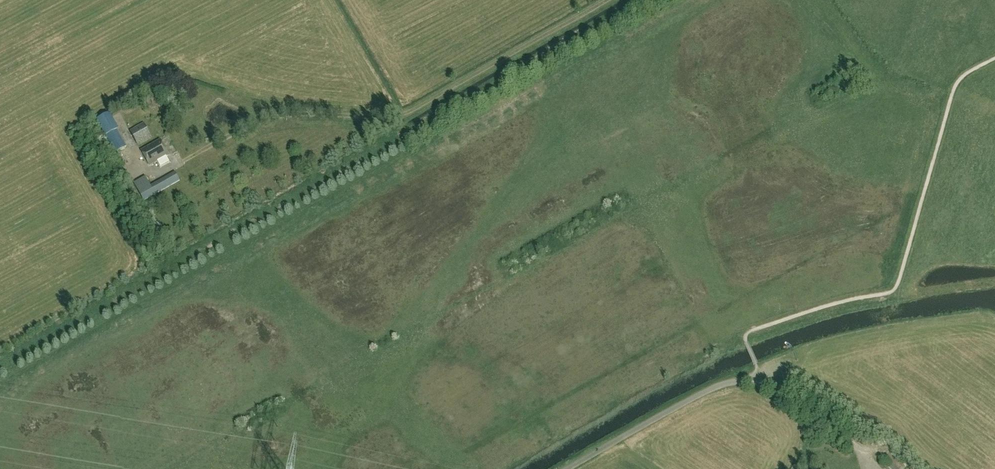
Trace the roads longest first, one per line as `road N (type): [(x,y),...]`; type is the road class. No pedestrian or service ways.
road 1 (unclassified): [(567,468),(700,394),(743,380)]

